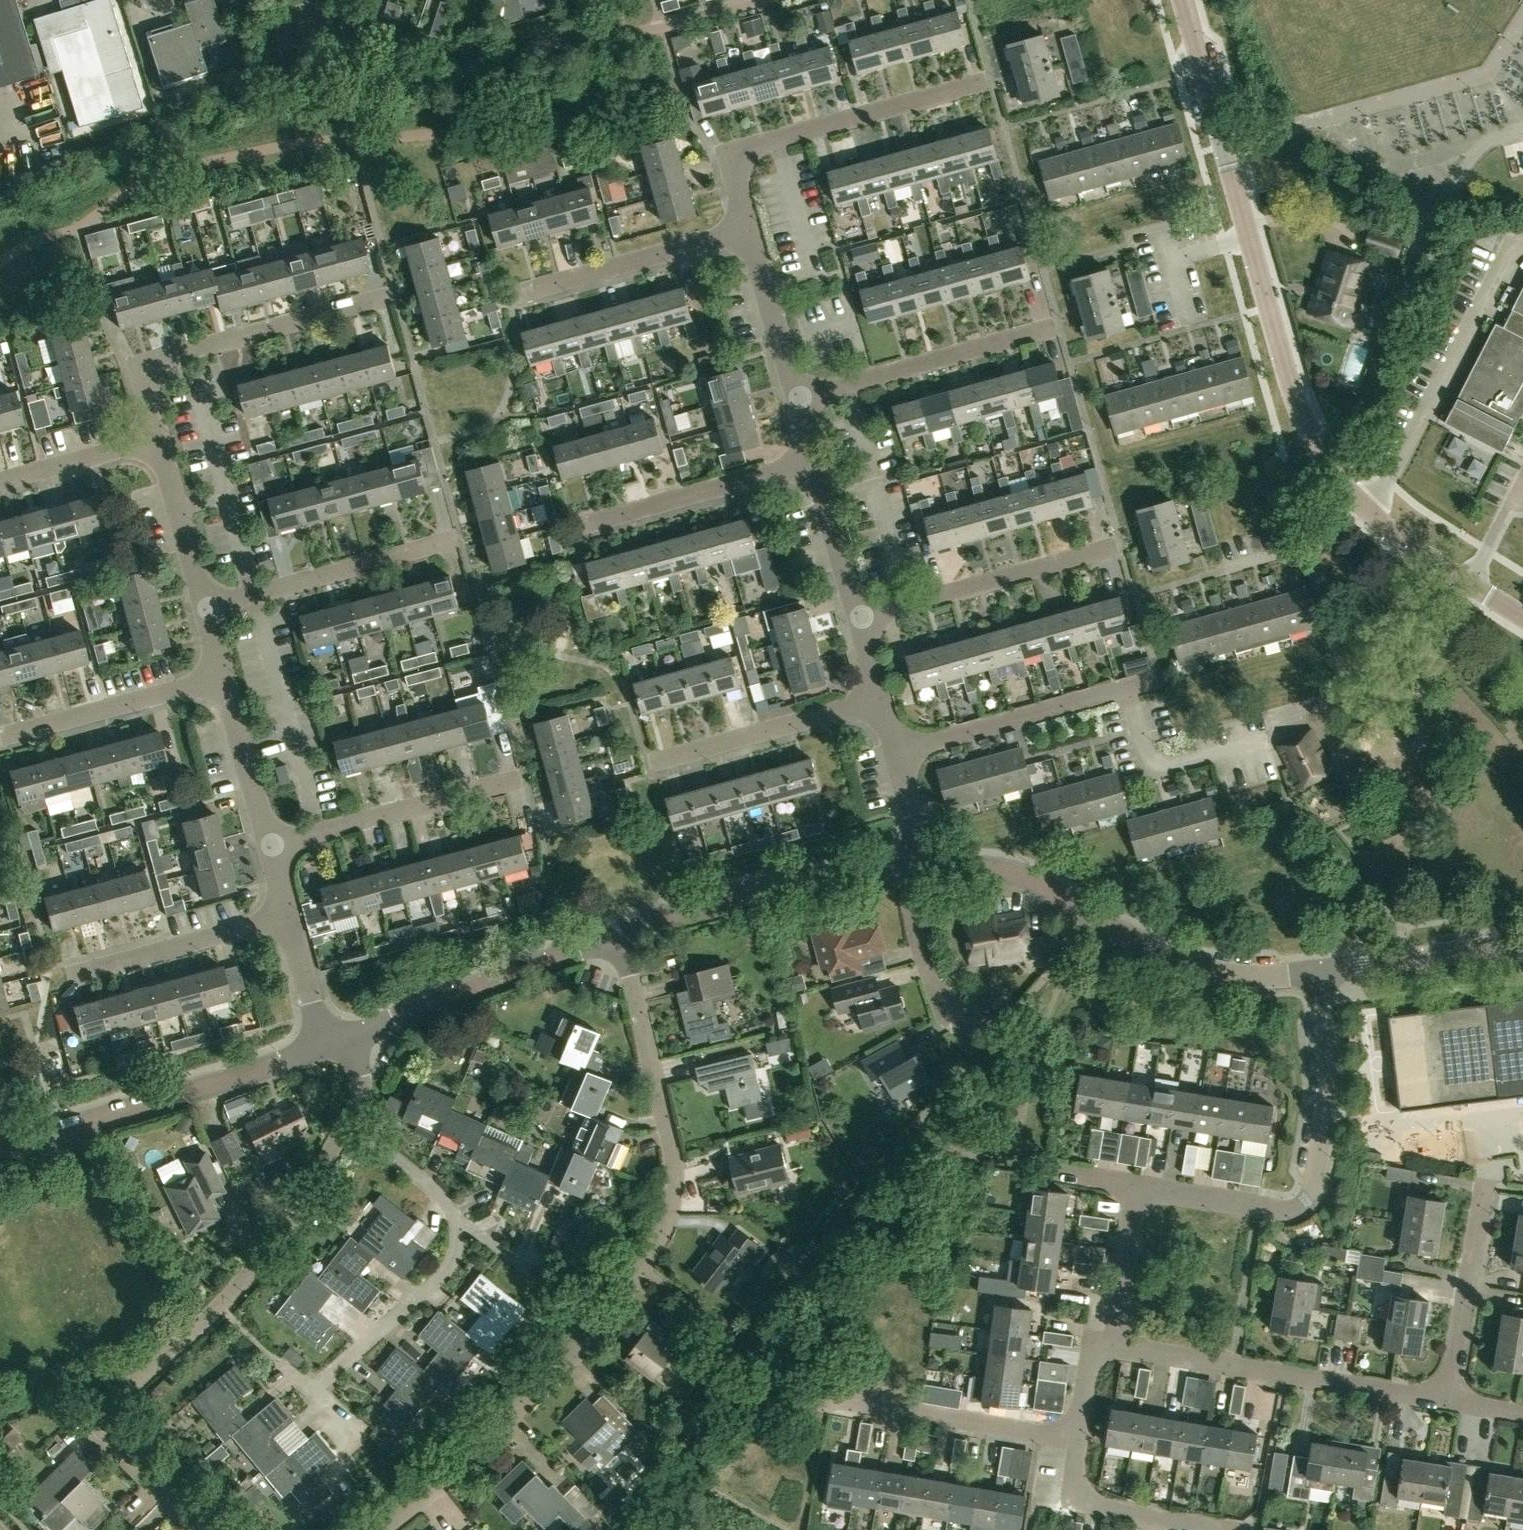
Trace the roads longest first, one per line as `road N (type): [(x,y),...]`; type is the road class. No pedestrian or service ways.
road 1 (unclassified): [(1522,615),(1370,518),(1302,430),(1184,0)]
road 2 (residential): [(383,1529),(563,1365),(663,1238),(676,1192),(675,1151),(618,937)]
road 3 (residential): [(177,1529),(89,1430),(264,1258),(353,1121)]
road 4 (tertiary): [(910,868),(1004,871),(1162,955),(1230,977),(1318,972)]
road 5 (residential): [(1140,1186),(1267,1209),(1310,1192),(1329,1100),(1318,972)]
road 6 (residential): [(312,1400),(449,1265),(449,1211),(353,1121)]
road 7 (tertiary): [(0,1151),(323,1049)]
road 8 (residential): [(1448,1399),(1115,1347)]
road 9 (residential): [(747,225),(740,149),(976,84)]
road 10 (residential): [(157,439),(147,384),(168,357),(389,297)]
road 11 (tertiary): [(618,937),(802,880),(910,868)]
road 12 (tertiary): [(356,1039),(618,937)]
road 13 (residential): [(793,396),(1050,328)]
road 14 (residential): [(893,756),(1146,683)]
road 15 (residential): [(854,616),(1108,549)]
road 16 (residential): [(203,609),(451,543)]
road 17 (residential): [(271,850),(514,783)]
road 18 (residential): [(47,981),(288,919)]
road 19 (residential): [(639,772),(878,704)]
road 20 (residential): [(578,528),(811,462)]
road 21 (residential): [(516,297),(747,225)]
road 22 (residential): [(846,1405),(1079,1440)]
road 23 (residential): [(4,740),(221,676)]
road 24 (residential): [(1448,1399),(1483,1186)]
road 25 (residential): [(1220,1529),(1209,1521),(1073,1493),(1079,1440)]
road 26 (tertiary): [(1318,972),(1522,945)]
road 27 (residential): [(910,868),(909,893),(939,998),(974,1032)]
road 28 (residential): [(271,850),(221,676)]
road 29 (residential): [(793,396),(747,225)]
road 30 (residential): [(203,609),(157,439)]
road 31 (residential): [(0,484),(157,439)]
road 32 (residential): [(1115,1347),(1140,1186)]
road 33 (residential): [(854,616),(811,462)]
road 34 (residential): [(323,1049),(288,919)]

